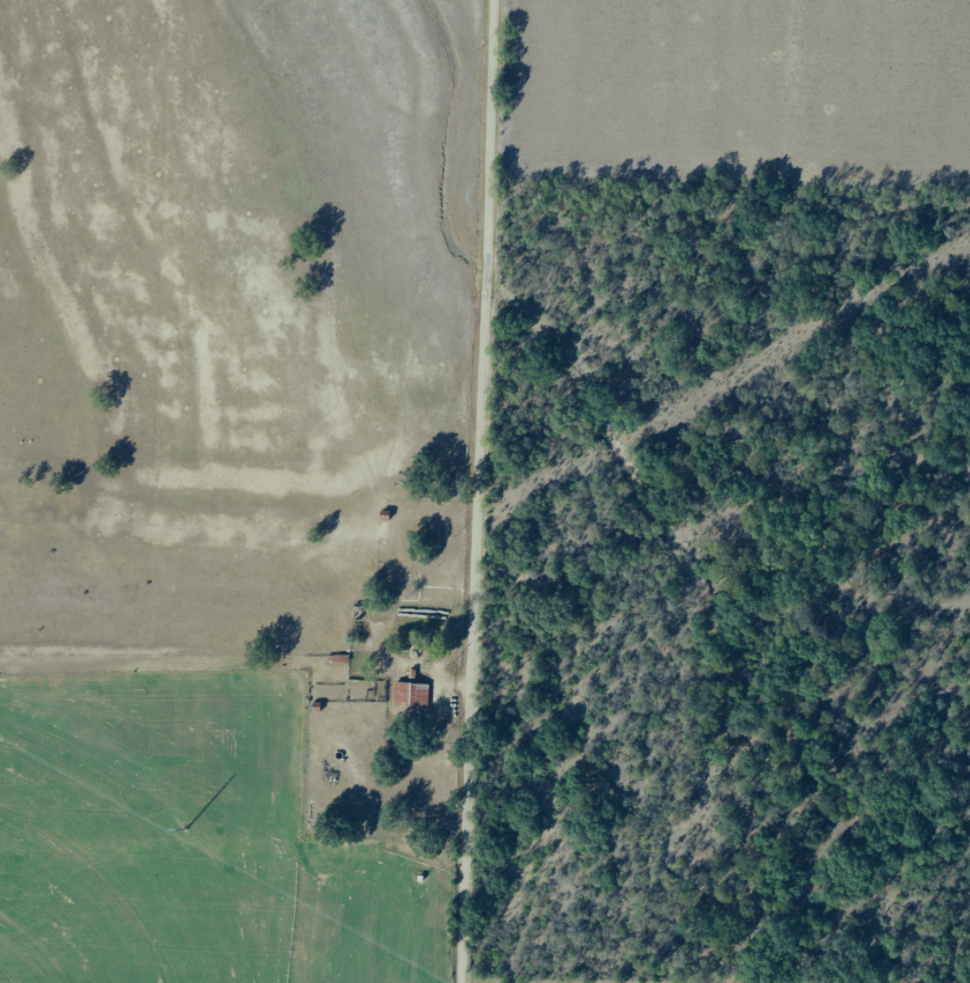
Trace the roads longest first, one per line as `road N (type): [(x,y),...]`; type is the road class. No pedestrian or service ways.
road 1 (residential): [(464,982),(492,0)]

